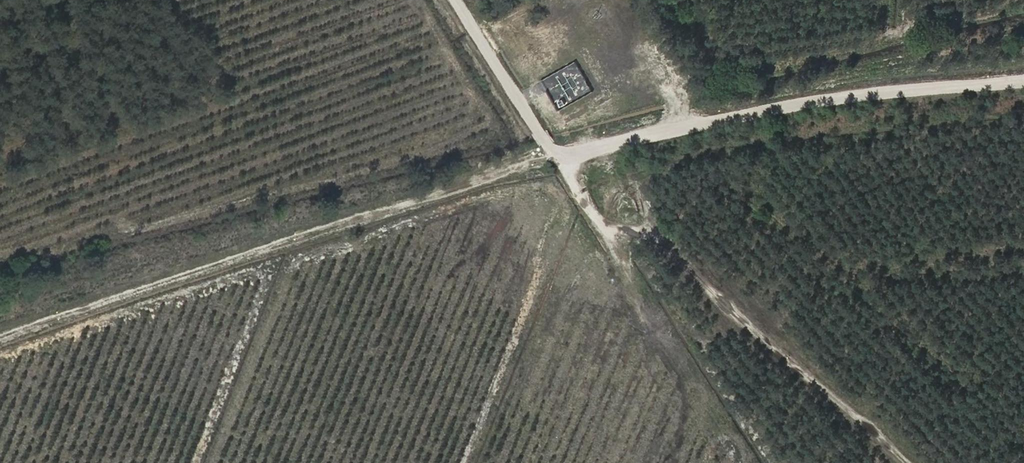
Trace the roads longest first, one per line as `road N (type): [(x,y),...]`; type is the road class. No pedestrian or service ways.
road 1 (track): [(575,186),(506,168),(0,334)]
road 2 (track): [(1023,85),(782,109),(561,156)]
road 3 (track): [(603,147),(643,212),(916,462)]
road 4 (track): [(455,0),(561,156)]
road 5 (track): [(590,150),(571,178),(632,274),(639,302)]

